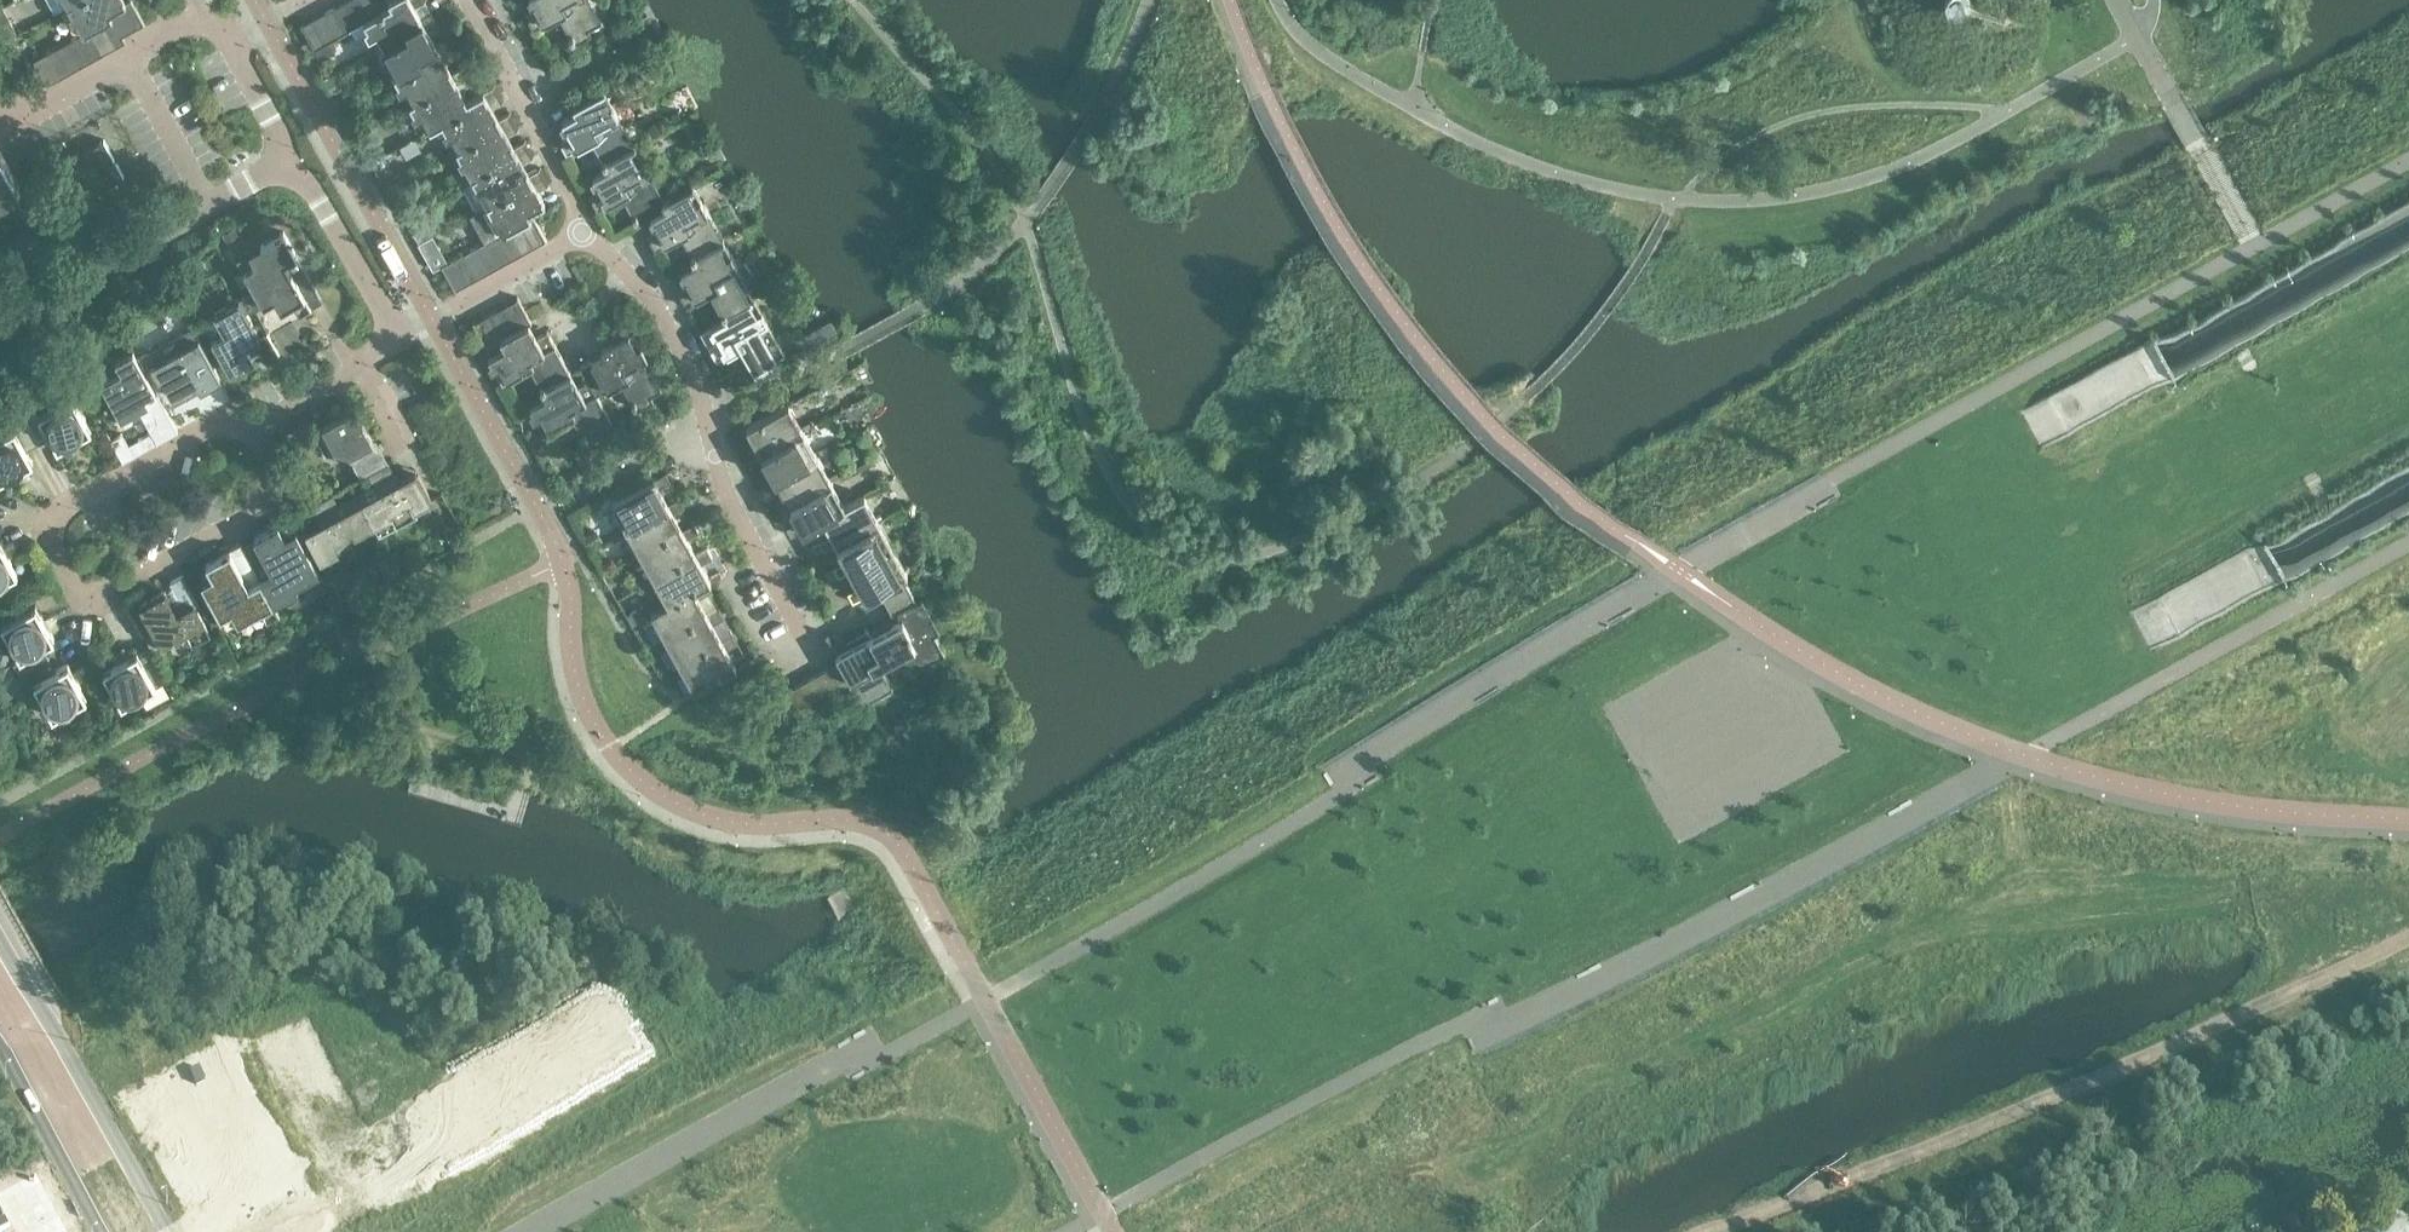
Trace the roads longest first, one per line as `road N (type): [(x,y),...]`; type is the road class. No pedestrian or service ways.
road 1 (motorway): [(2408,174),(1563,642),(1209,863),(544,1231)]
road 2 (motorway): [(2408,230),(1593,673),(606,1231)]
road 3 (motorway): [(2408,288),(711,1231)]
road 4 (motorway): [(827,1231),(2408,354)]
road 5 (motorway): [(911,1231),(2408,404)]
road 6 (motorway): [(1034,1231),(2408,474)]
road 7 (motorway): [(1090,1231),(1383,1073),(1846,841),(2408,531)]
road 8 (residential): [(251,431),(274,474),(273,491),(254,515),(121,587),(90,588),(67,573),(54,545),(60,514),(205,430),(239,427)]
road 9 (residential): [(807,639),(726,497),(691,370),(664,319),(582,233)]
road 10 (tertiary): [(167,1231),(0,939)]
road 11 (residential): [(582,233),(574,204),(466,0)]
road 12 (residential): [(22,312),(208,205)]
road 13 (tertiary): [(0,1045),(102,1231)]
road 14 (residential): [(397,335),(582,233)]
road 15 (unclassified): [(200,1231),(292,1178),(248,1087)]
road 16 (residential): [(397,335),(291,161)]
road 17 (residential): [(0,107),(14,131),(133,69)]
road 18 (residential): [(133,69),(208,205)]
road 19 (residential): [(251,431),(363,362)]
road 20 (residential): [(291,161),(231,45)]

